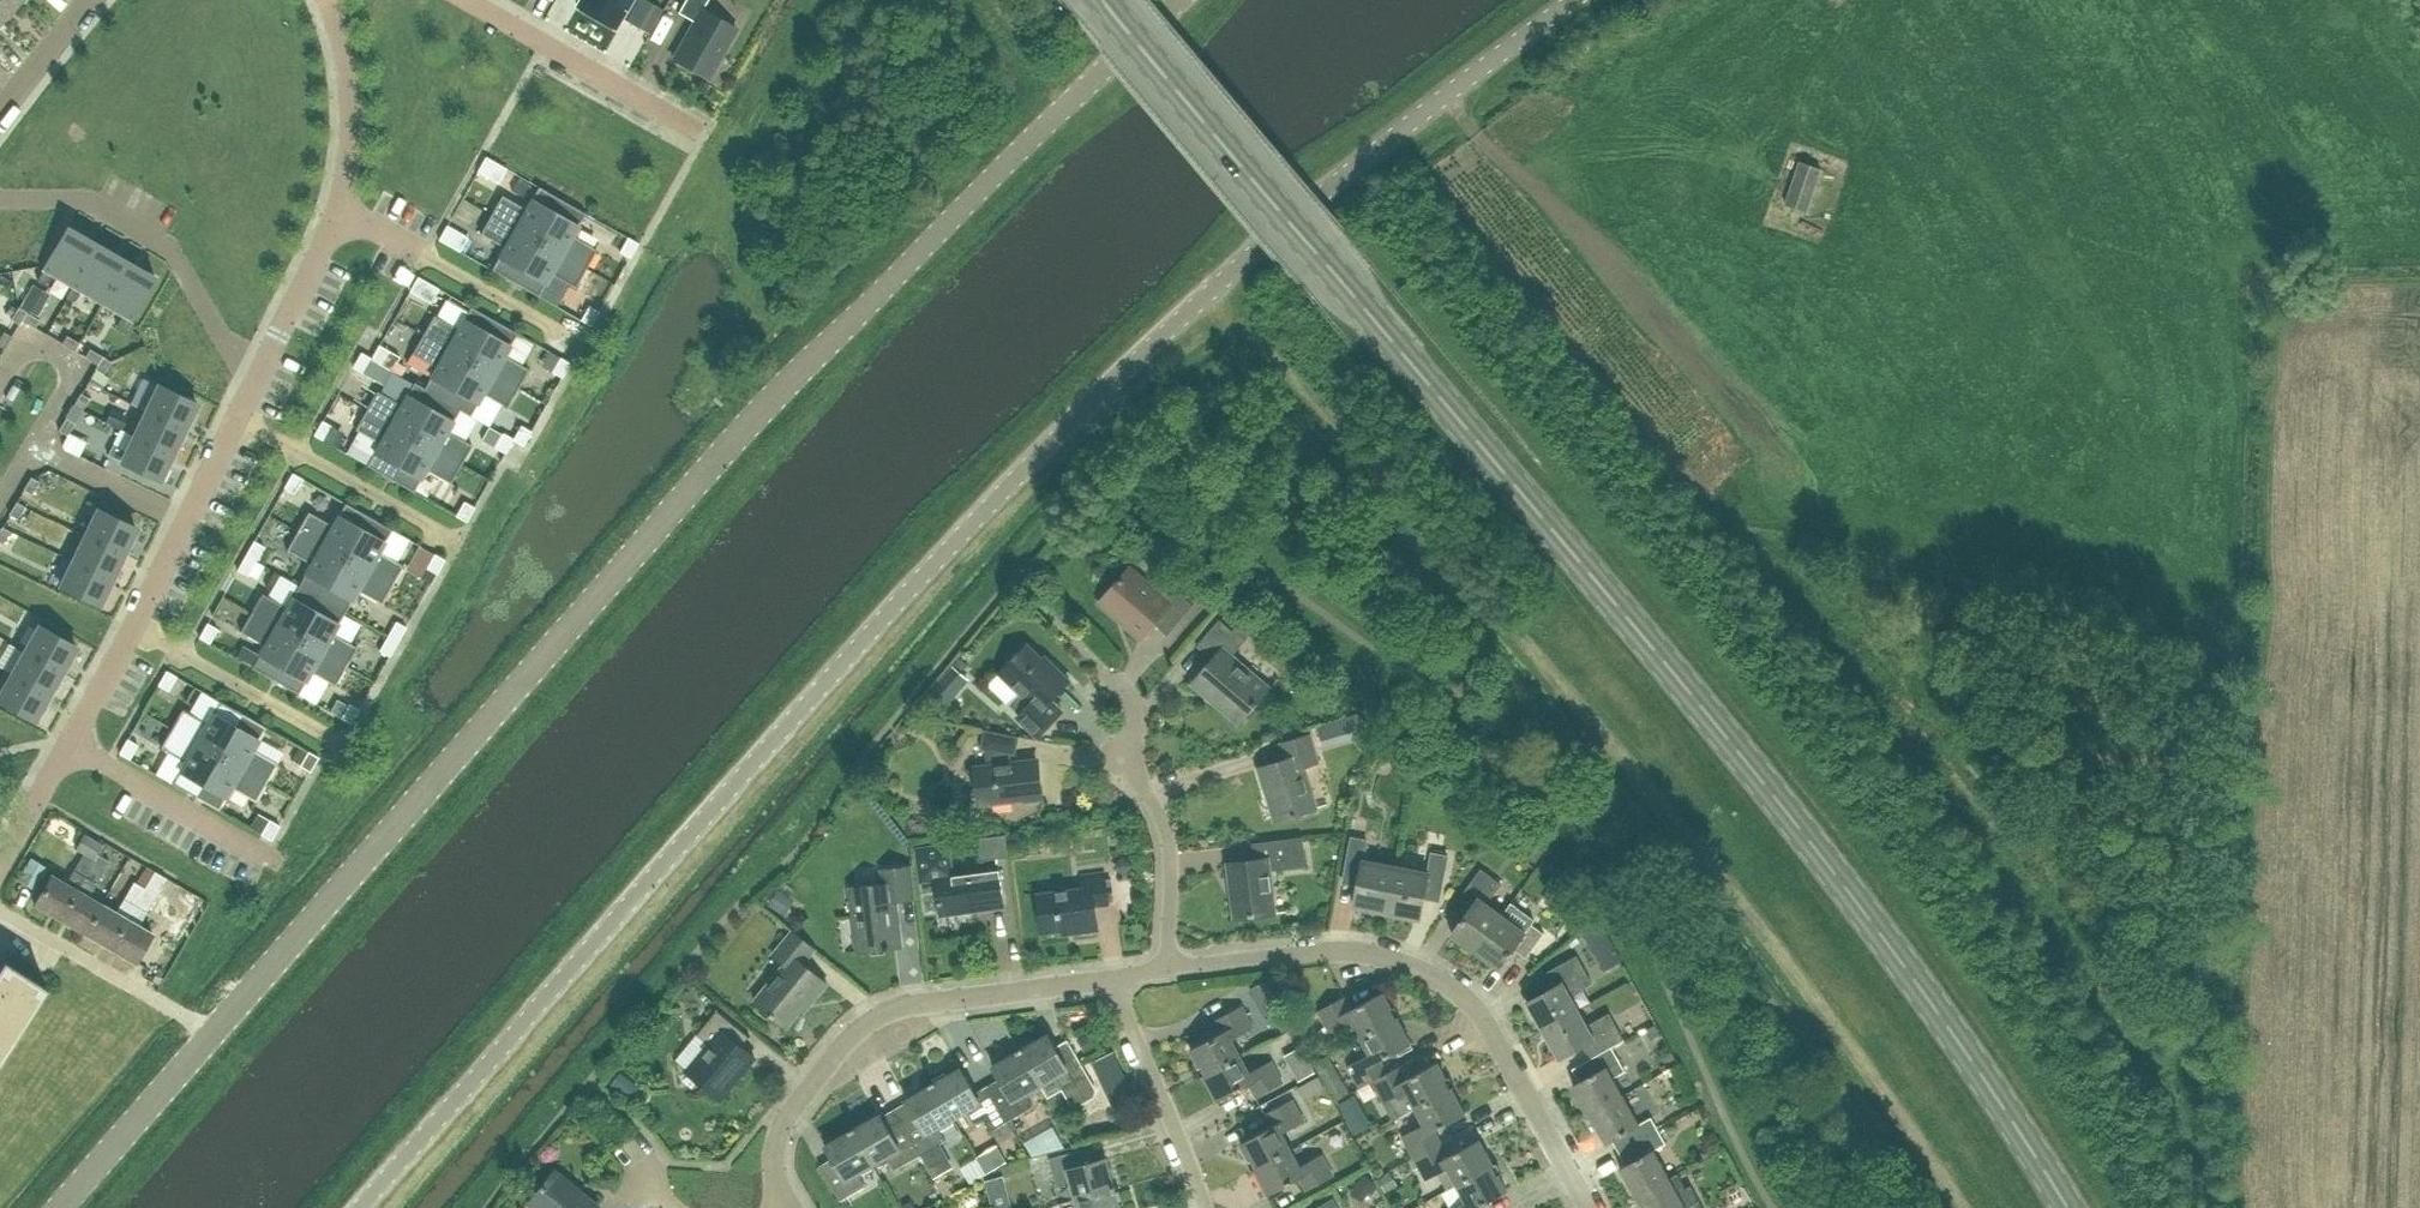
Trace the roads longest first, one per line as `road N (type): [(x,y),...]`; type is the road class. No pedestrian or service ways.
road 1 (tertiary): [(359,1207),(1029,465),(1361,161),(1573,0)]
road 2 (tertiary): [(1177,0),(1044,120),(800,368),(62,1207)]
road 3 (primary): [(2060,1207),(1908,969),(1108,0)]
road 4 (residential): [(1167,975),(1362,953),(1428,969),(1477,1009),(1589,1207)]
road 5 (residential): [(776,1207),(771,1145),(781,1124),(876,1021),(983,997),(1113,984)]
road 6 (residential): [(70,739),(260,368)]
road 7 (residential): [(0,197),(84,197),(168,247),(228,346),(260,368)]
road 8 (residential): [(1167,975),(1166,851),(1127,764),(1133,720),(1120,685)]
road 9 (residential): [(706,133),(470,0)]
road 10 (residential): [(1206,1207),(1113,984)]
road 11 (residential): [(70,739),(277,862)]
road 12 (residential): [(335,215),(351,103),(327,0)]
road 13 (residential): [(260,368),(335,215)]
road 14 (residential): [(137,989),(0,908)]
road 15 (residential): [(0,869),(70,739)]
road 16 (residential): [(0,105),(89,0)]

